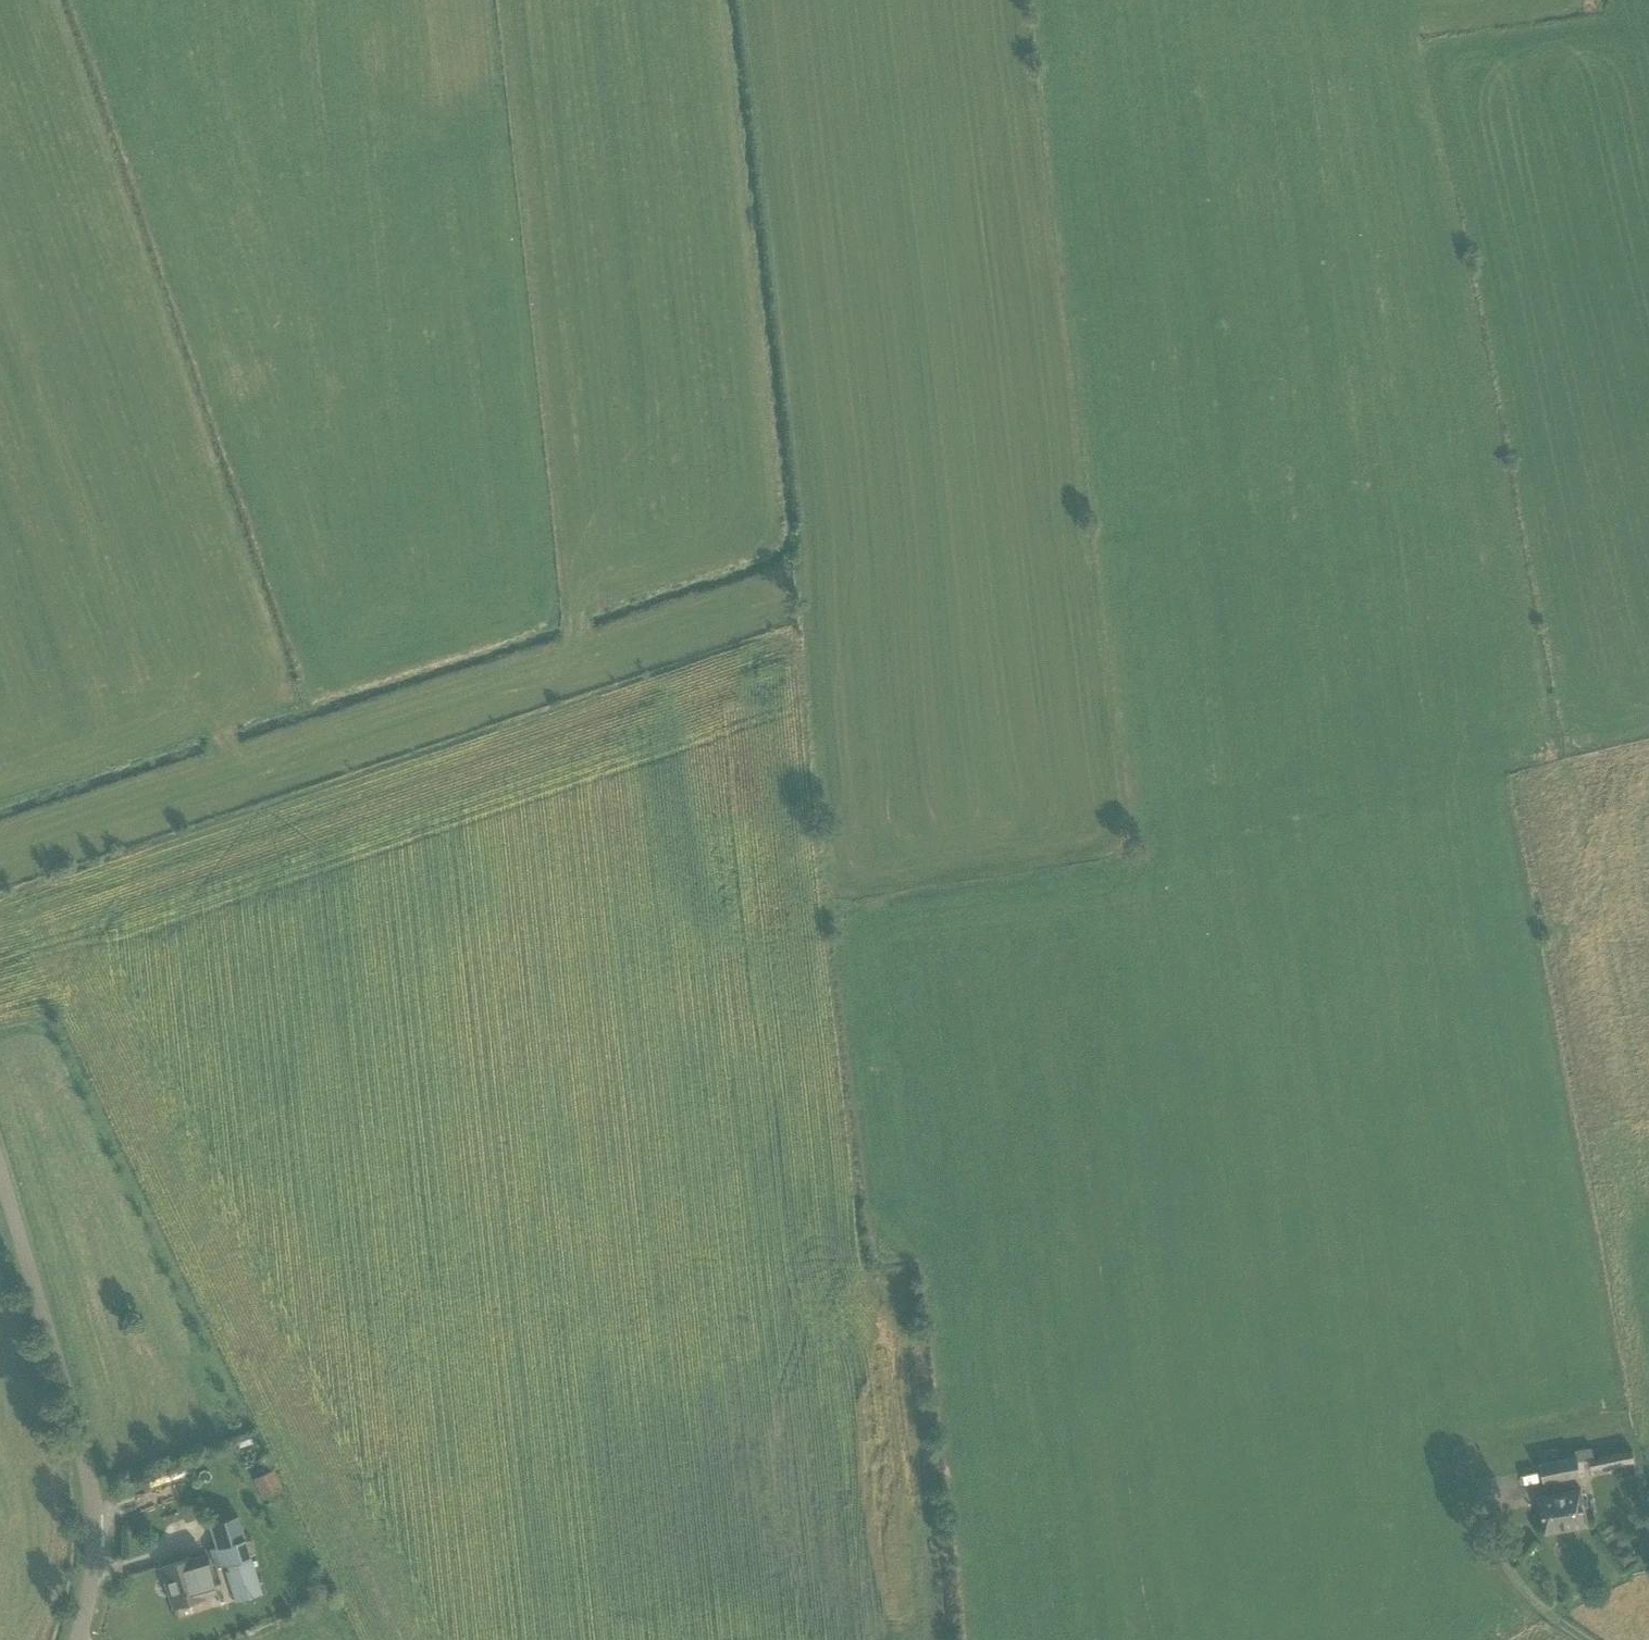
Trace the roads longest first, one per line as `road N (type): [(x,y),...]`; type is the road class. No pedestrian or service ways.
road 1 (unclassified): [(78,1639),(94,1573),(94,1503),(0,1165)]

